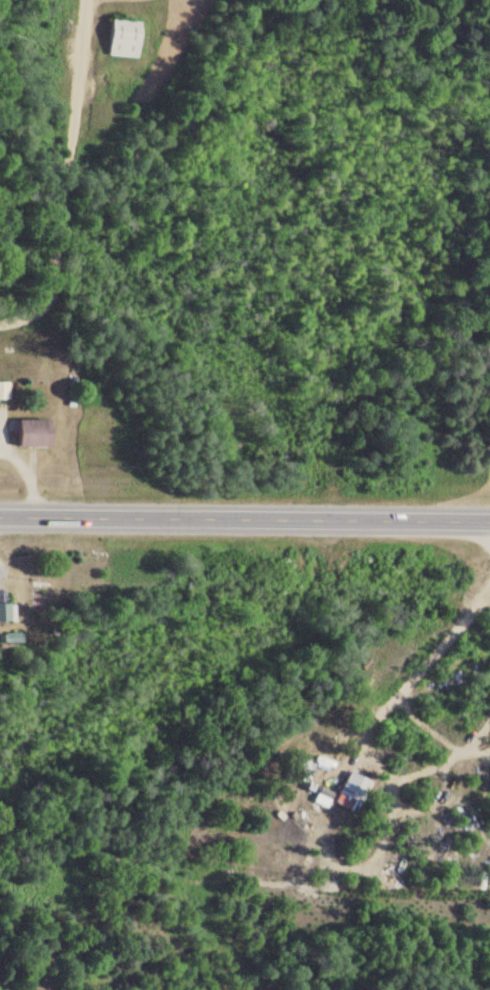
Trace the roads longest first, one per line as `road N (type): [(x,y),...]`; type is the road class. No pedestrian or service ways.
road 1 (secondary): [(489,521),(0,517)]
road 2 (residential): [(76,0),(52,300),(37,317),(0,323)]

